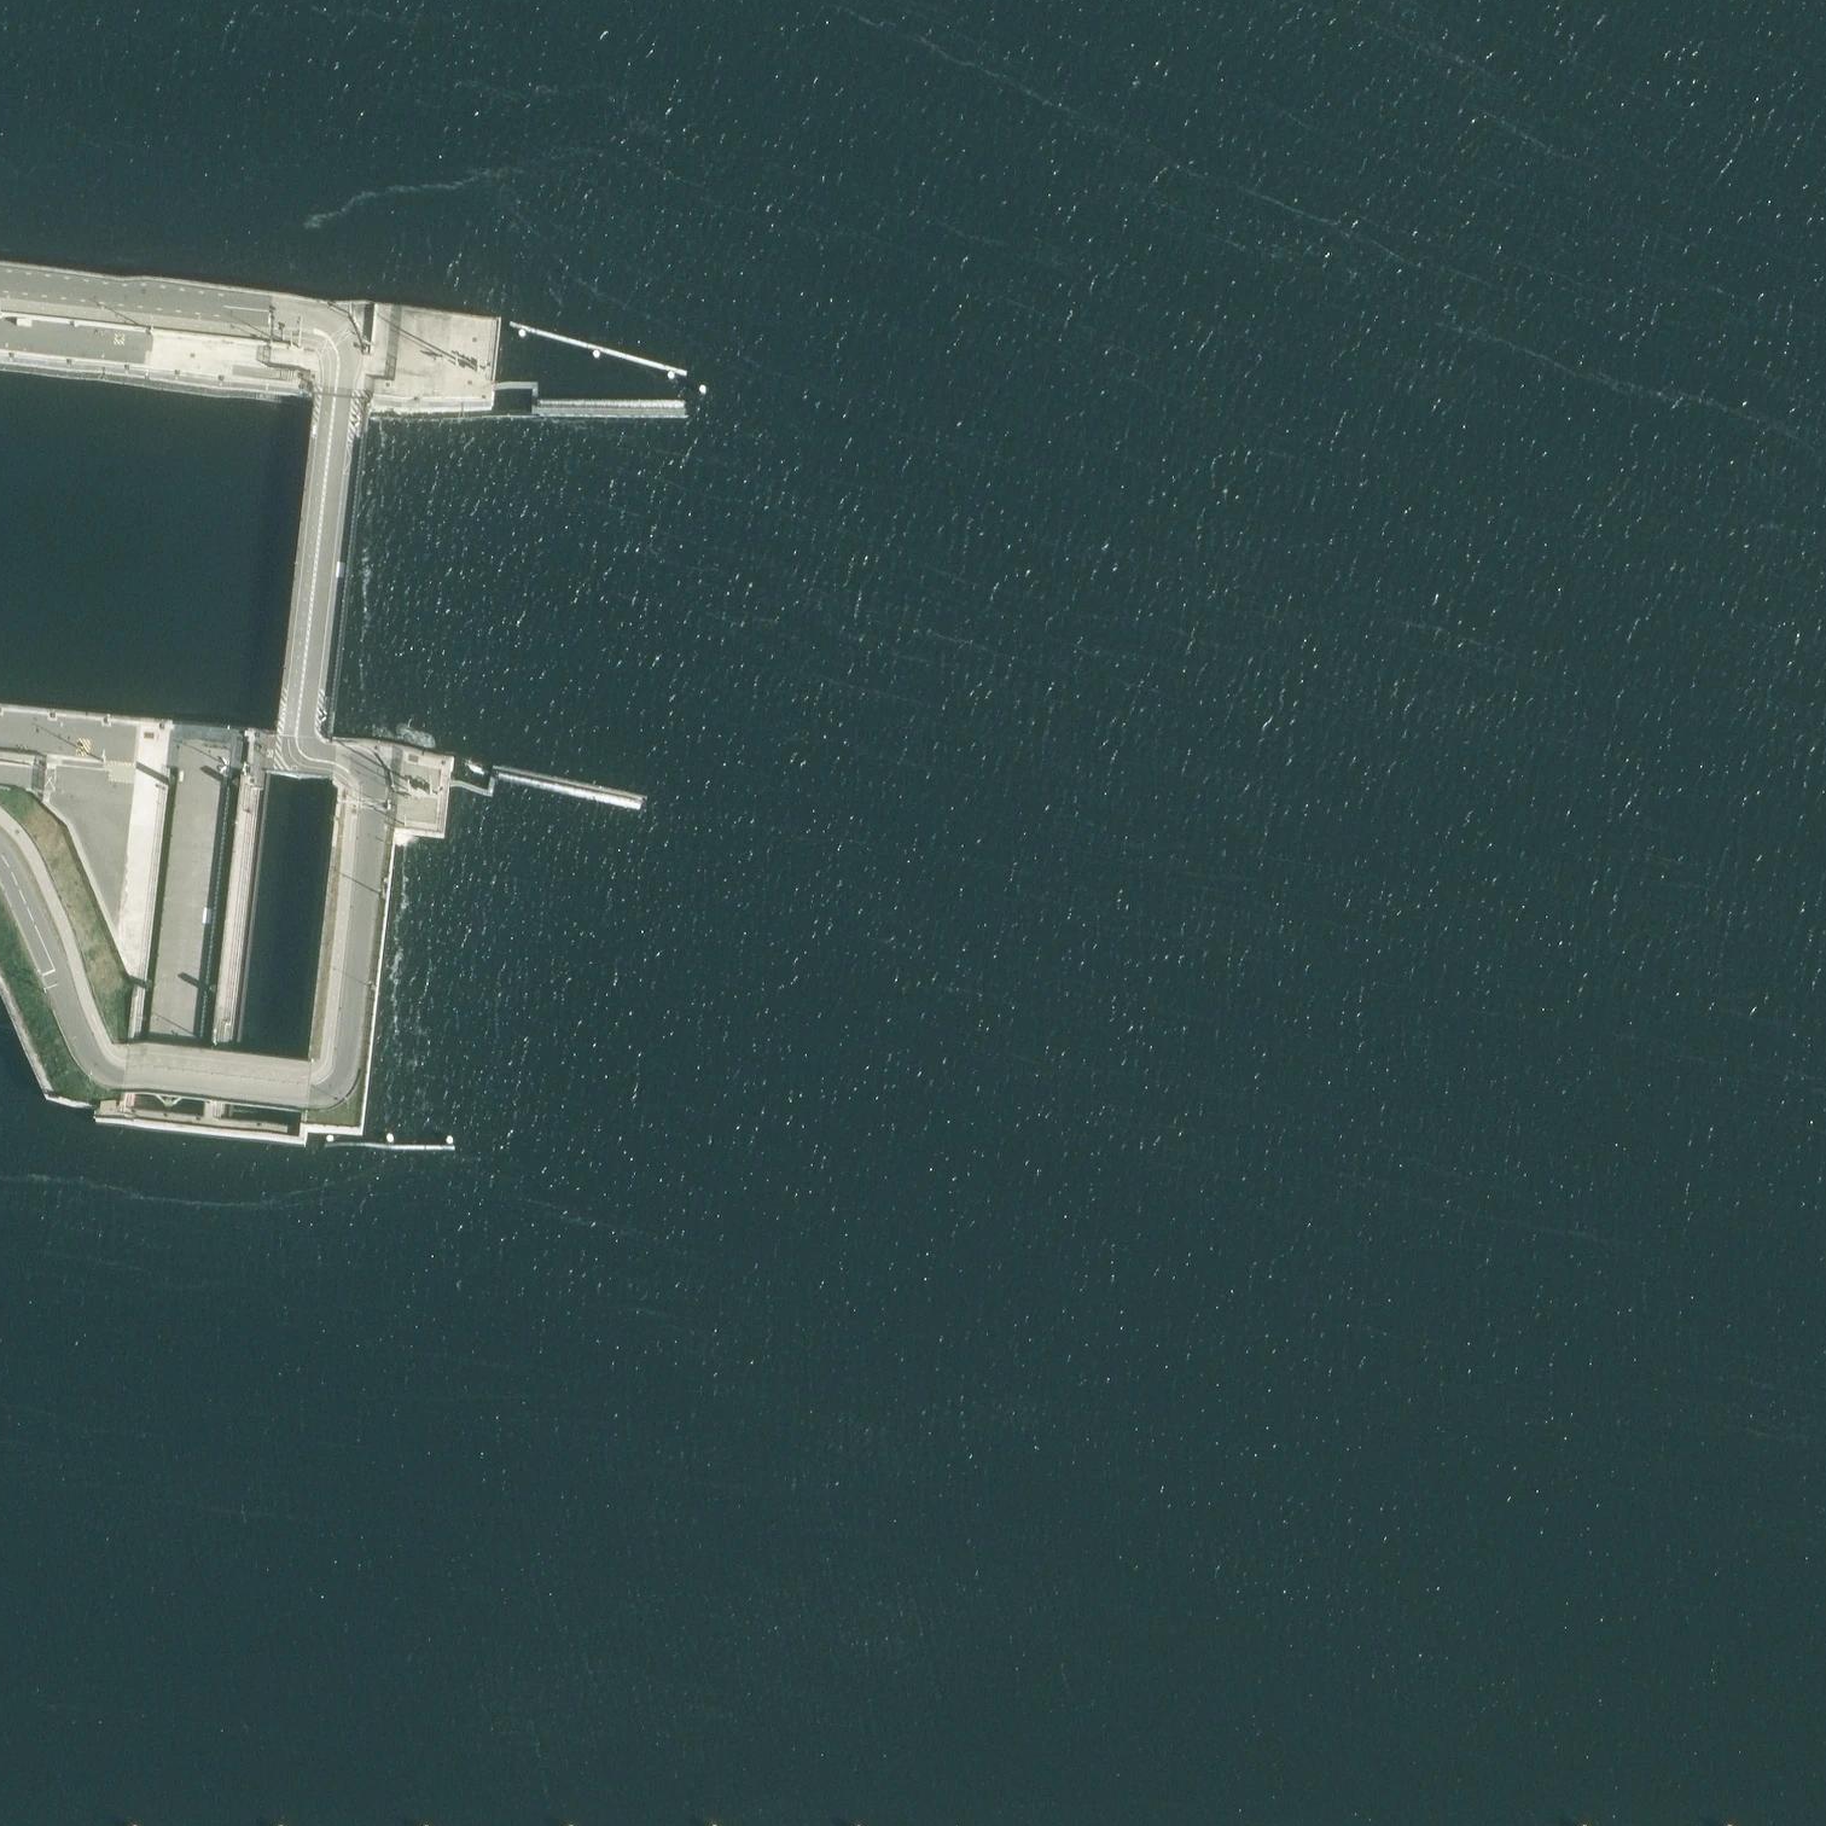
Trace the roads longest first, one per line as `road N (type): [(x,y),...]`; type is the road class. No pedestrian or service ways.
road 1 (tertiary): [(0,282),(271,311),(331,327),(347,340),(308,738),(316,752),(357,756),(369,768),(373,802),(334,1088),(309,1095),(107,1068),(81,1035),(0,852)]

